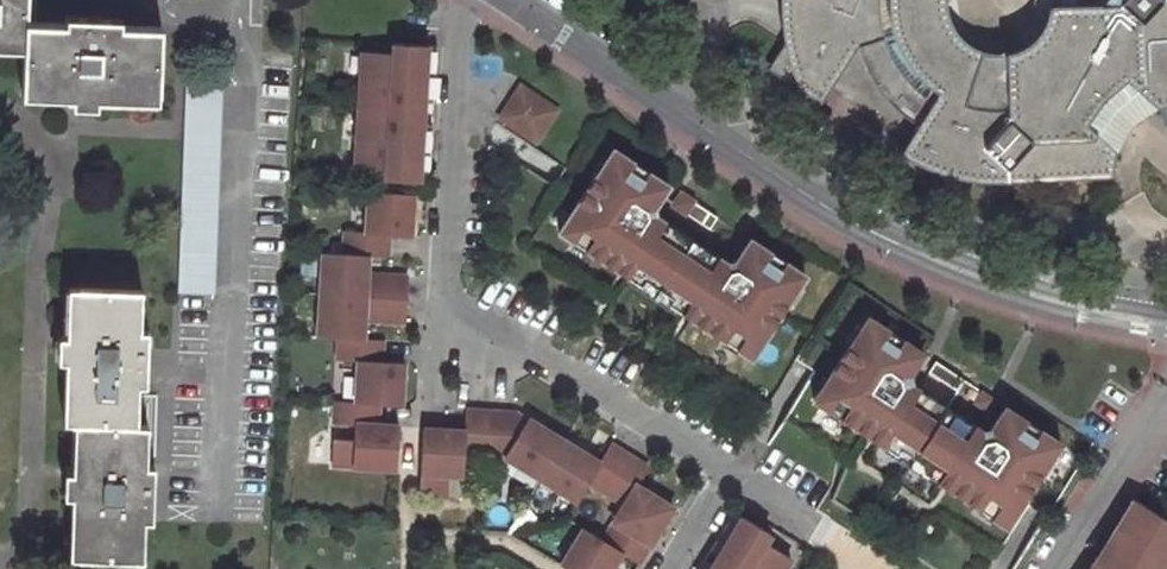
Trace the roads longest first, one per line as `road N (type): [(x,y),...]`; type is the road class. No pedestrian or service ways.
road 1 (residential): [(1166,322),(1043,297),(865,231),(509,0)]
road 2 (residential): [(727,475),(455,306),(447,286),(465,0)]
road 3 (residential): [(1166,392),(1053,568)]

